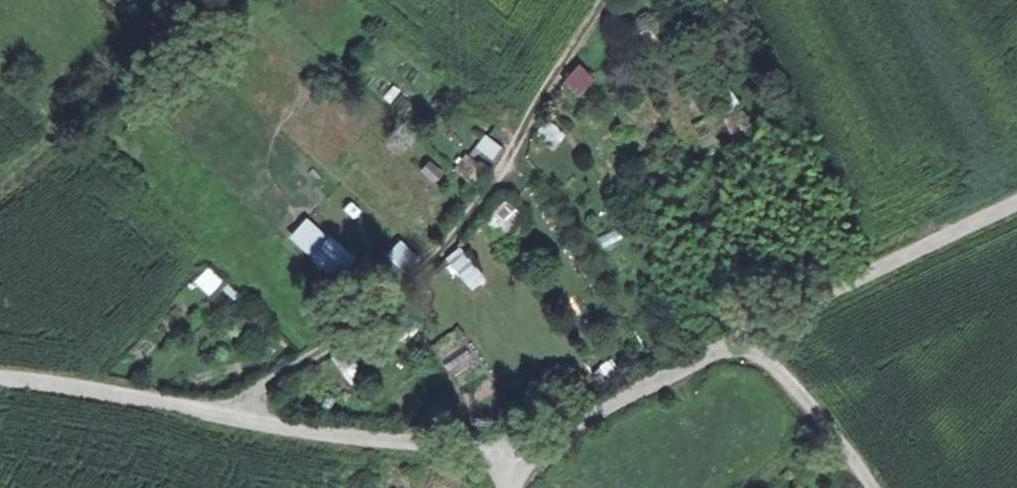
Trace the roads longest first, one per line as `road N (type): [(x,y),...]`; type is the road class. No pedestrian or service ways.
road 1 (unclassified): [(0,371),(384,444),(524,452)]
road 2 (unclassified): [(1016,202),(736,342)]
road 3 (unclassified): [(736,342),(524,452)]
road 4 (unclassified): [(736,342),(779,372),(868,487)]

